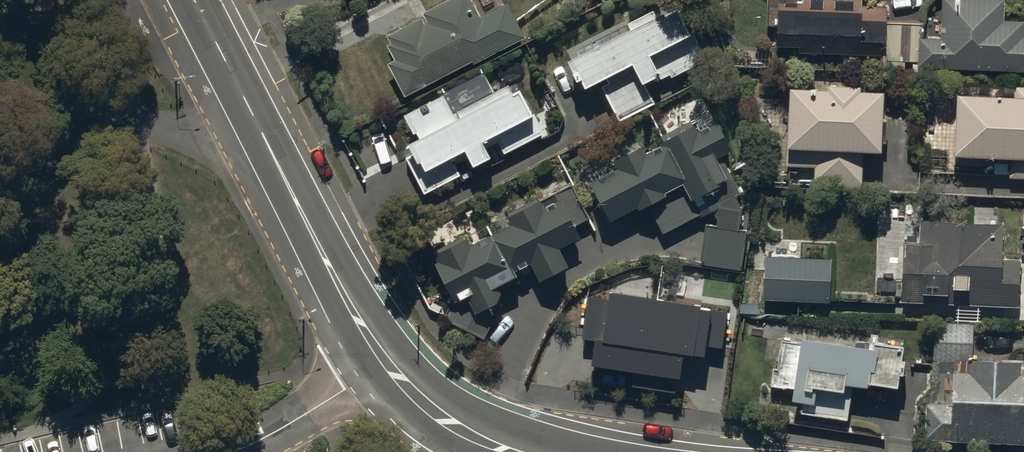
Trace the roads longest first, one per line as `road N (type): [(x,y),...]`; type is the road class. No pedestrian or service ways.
road 1 (secondary): [(195,0),(385,360)]
road 2 (residential): [(233,451),(385,360)]
road 3 (secondary): [(385,360),(457,429),(519,451)]

